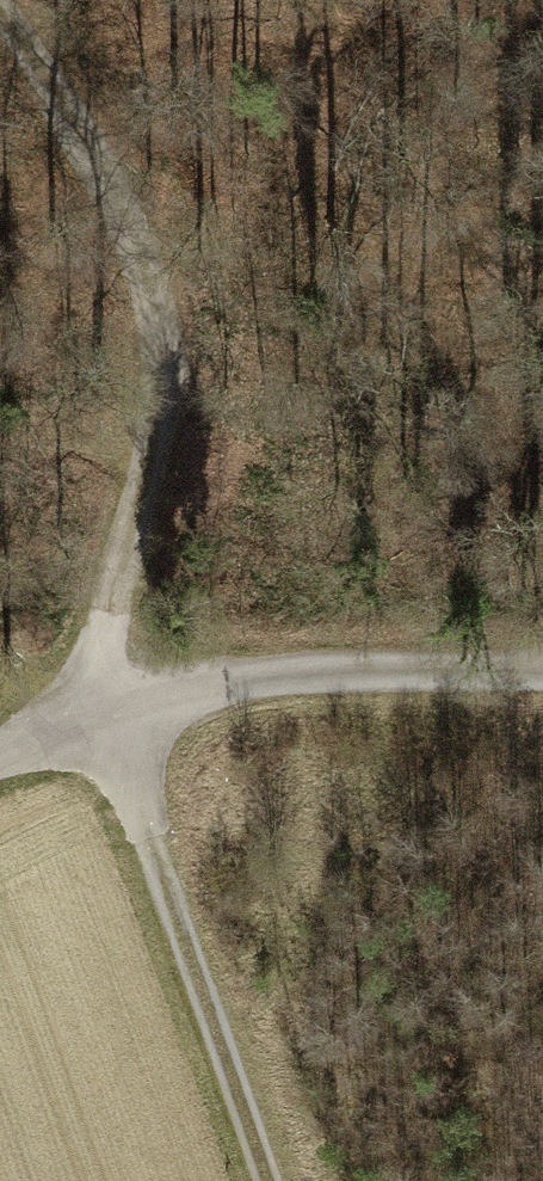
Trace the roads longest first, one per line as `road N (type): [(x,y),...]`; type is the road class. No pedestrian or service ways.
road 1 (track): [(105,719),(99,643),(158,474),(163,307),(105,156),(0,11)]
road 2 (track): [(0,762),(105,719),(237,683),(542,676)]
road 3 (track): [(105,719),(266,1180)]
road 4 (track): [(0,444),(158,474)]

